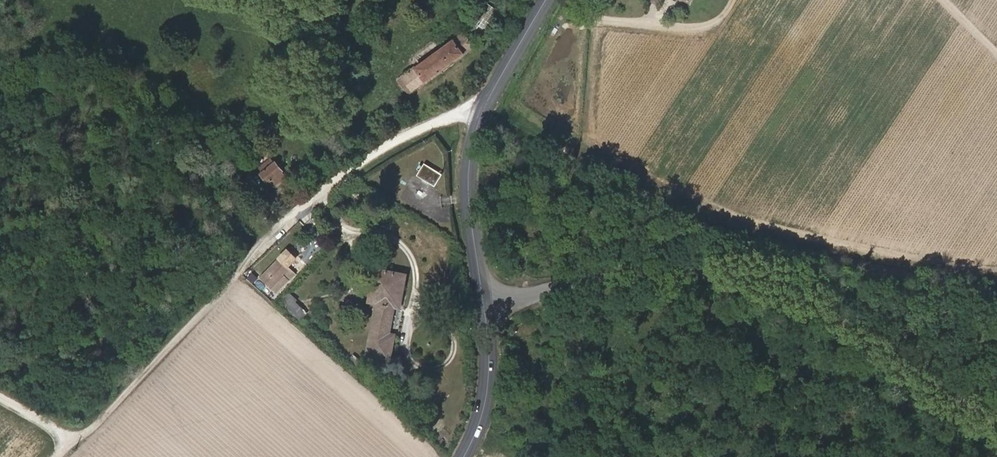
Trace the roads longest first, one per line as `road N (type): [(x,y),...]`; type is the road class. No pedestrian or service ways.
road 1 (unclassified): [(482,298),(721,265),(792,278),(963,405),(996,420)]
road 2 (track): [(484,110),(400,138),(301,209),(72,442)]
road 3 (secondary): [(482,298),(469,200),(474,134),(545,0)]
road 4 (track): [(698,224),(833,0)]
road 5 (secondary): [(463,456),(487,387),(482,298)]

